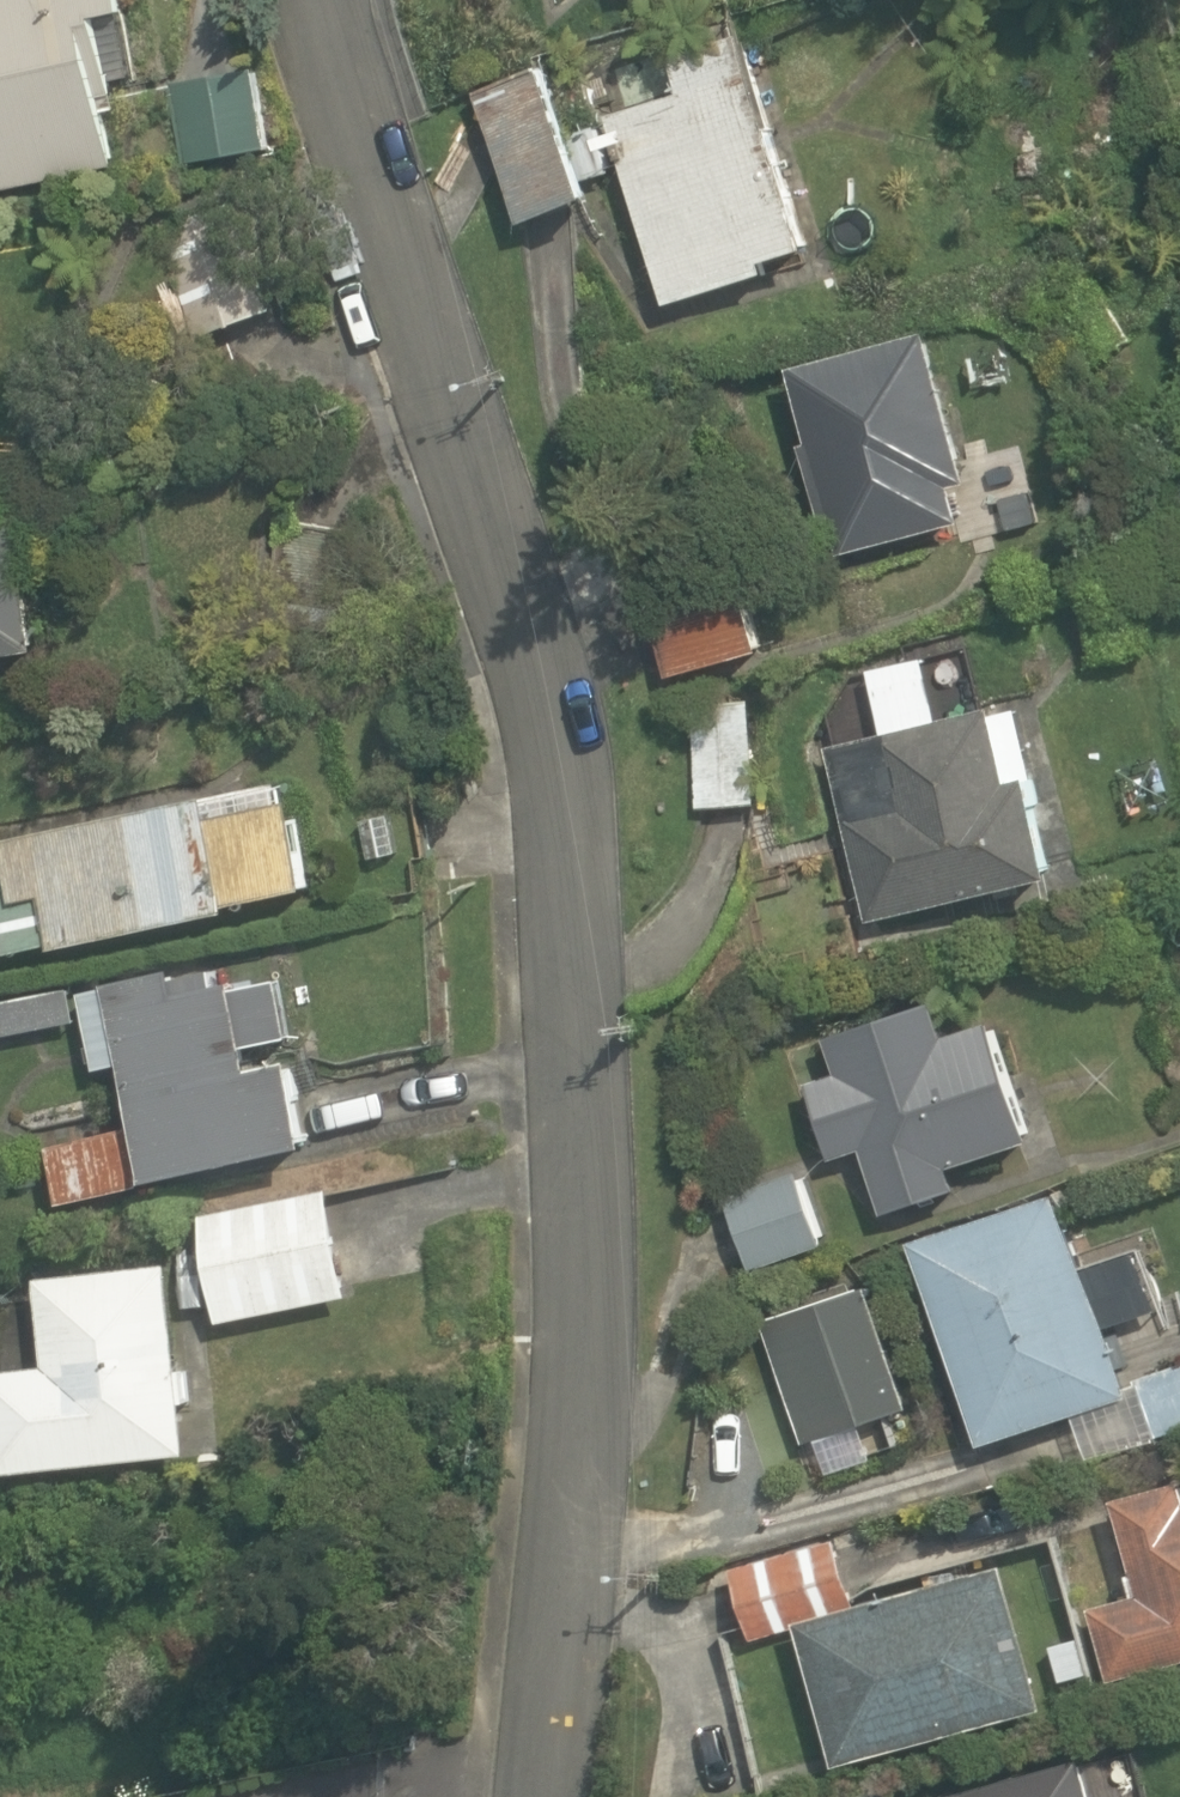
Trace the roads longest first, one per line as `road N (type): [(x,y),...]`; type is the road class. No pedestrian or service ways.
road 1 (residential): [(544,1796),(543,1710),(592,1383),(532,703),(412,257),(329,0)]

